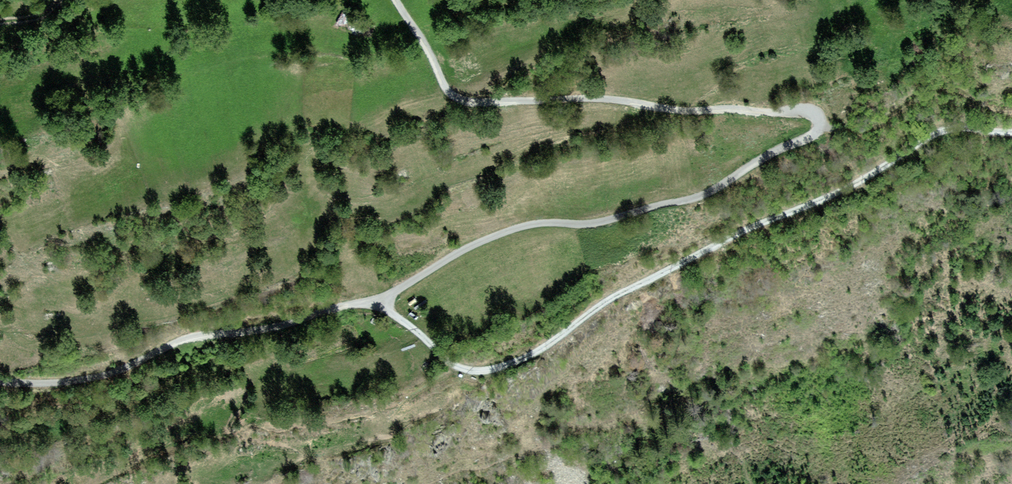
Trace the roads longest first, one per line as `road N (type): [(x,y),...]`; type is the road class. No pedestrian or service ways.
road 1 (unclassified): [(0,379),(99,378),(197,335),(379,300),(516,228),(592,224),(708,194),(821,127),(806,113),(689,111),(608,99),(463,99),(446,87),(397,0)]
road 2 (track): [(379,300),(448,361),(494,368),(541,349),(618,295),(857,184),(936,134),(1011,132)]

